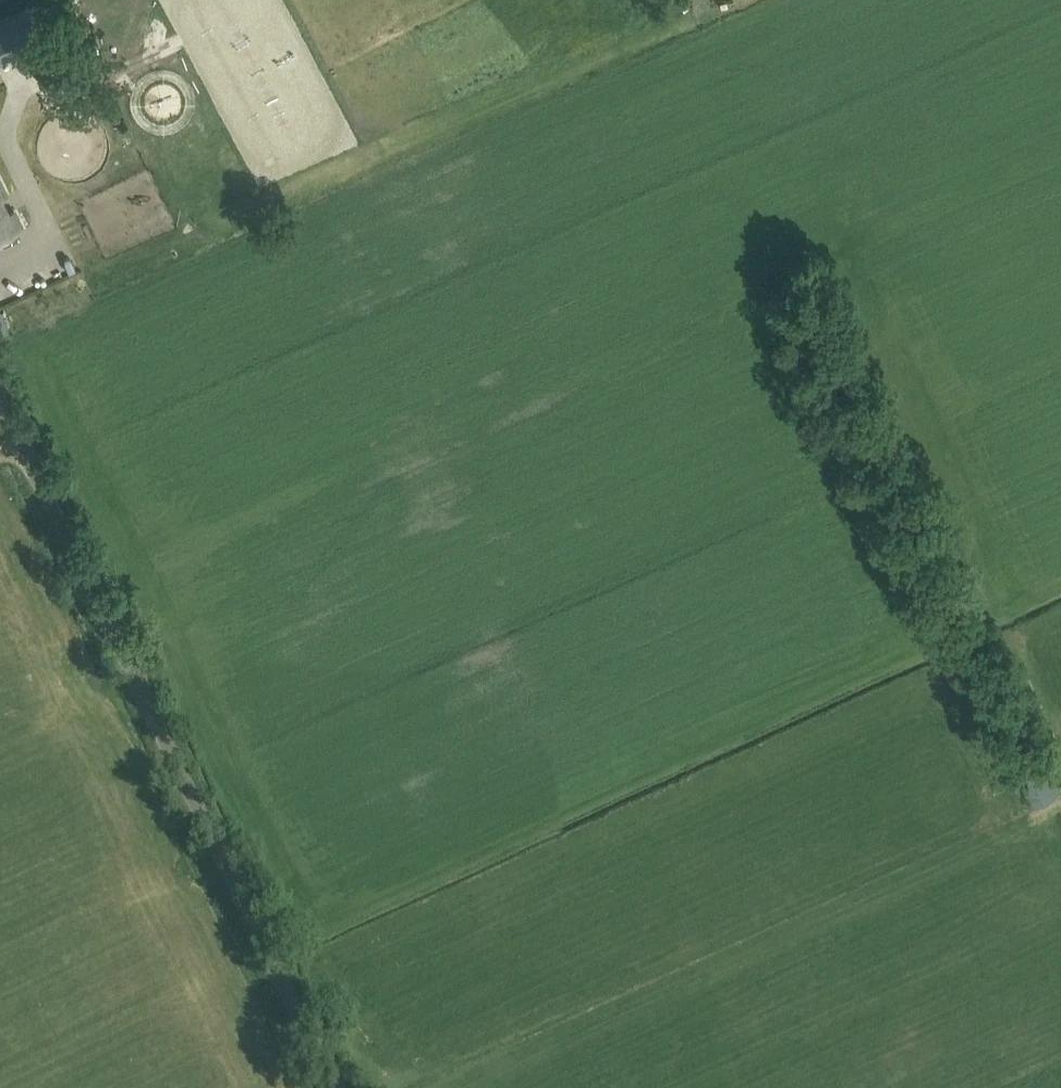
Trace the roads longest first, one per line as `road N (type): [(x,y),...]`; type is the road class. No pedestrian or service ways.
road 1 (unclassified): [(334,1087),(0,404)]

